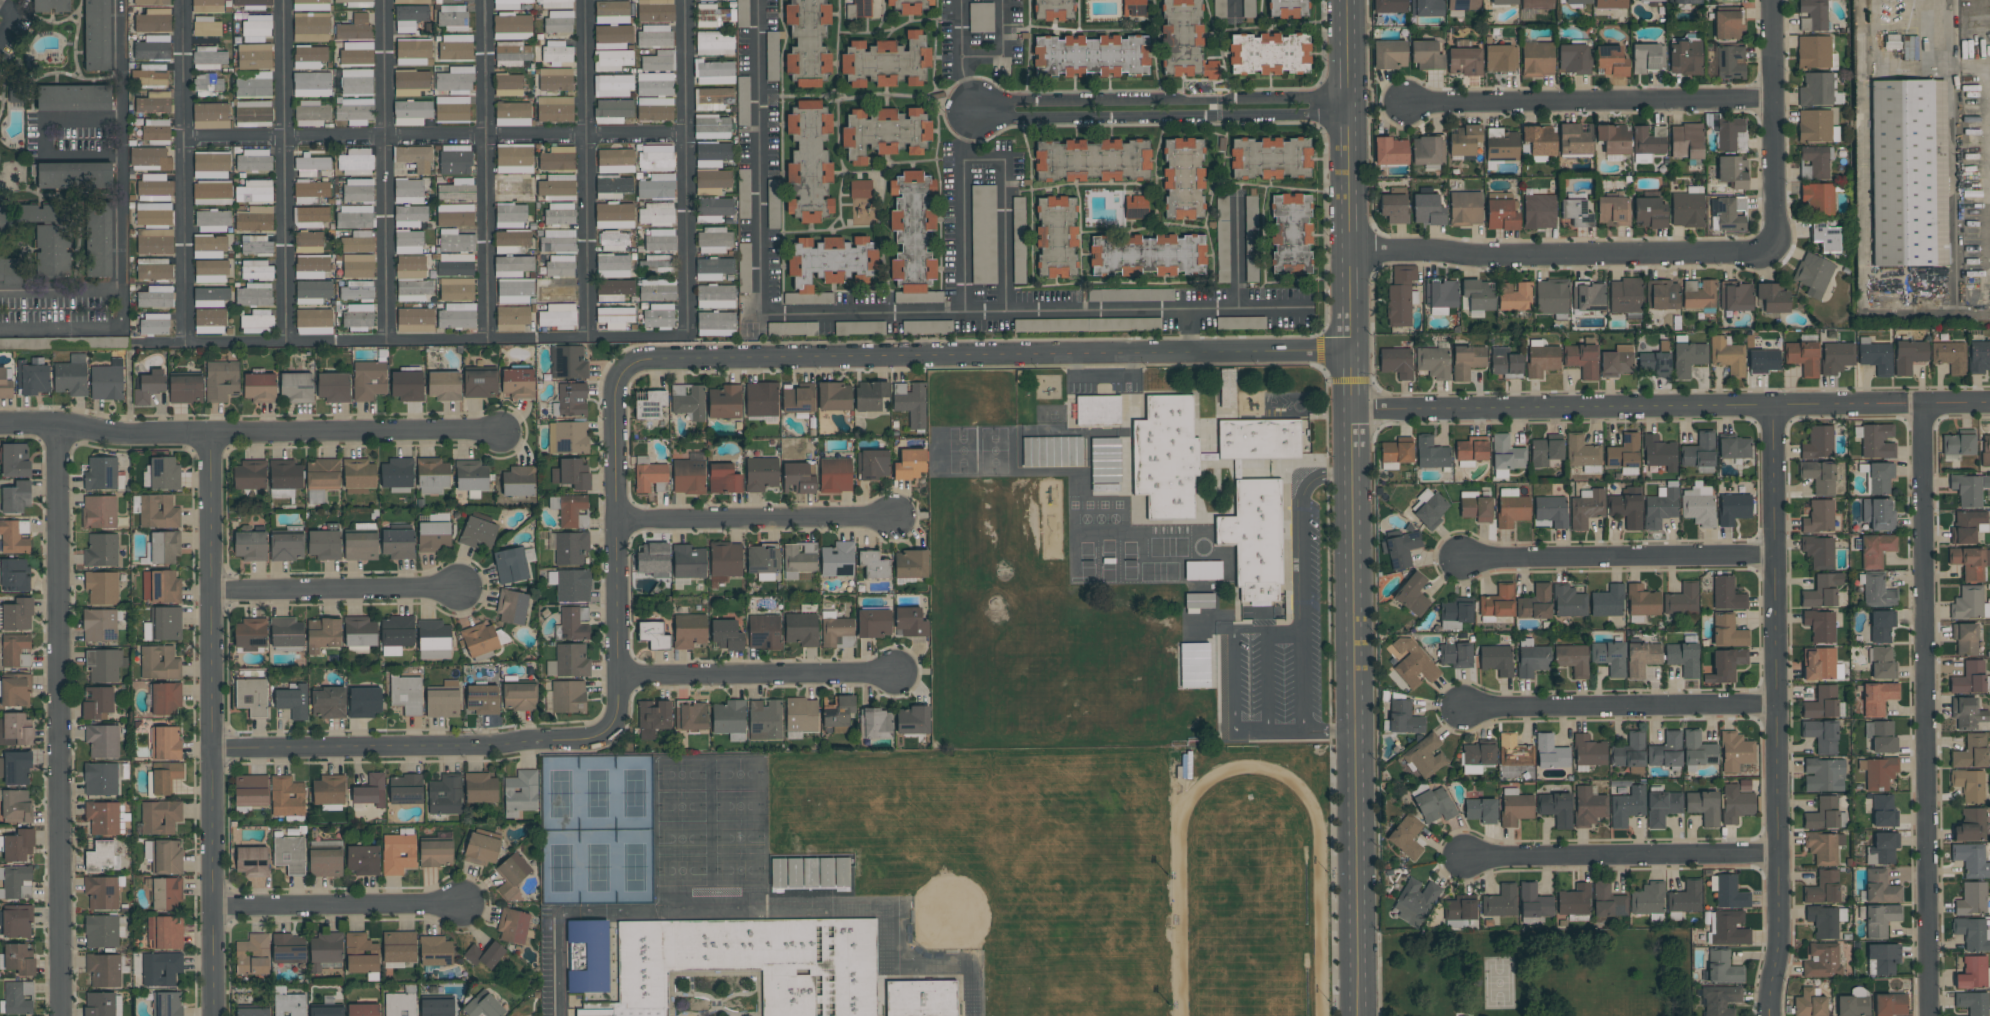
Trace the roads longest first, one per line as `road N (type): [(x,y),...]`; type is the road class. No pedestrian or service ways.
road 1 (secondary): [(1346,0),(1357,1015)]
road 2 (residential): [(617,370),(635,360),(1349,354)]
road 3 (residential): [(1354,411),(1989,407)]
road 4 (residential): [(1912,407),(1928,1015)]
road 5 (residential): [(1769,409),(1773,1015)]
road 6 (residential): [(60,425),(62,1015)]
road 7 (residential): [(209,434),(211,1015)]
road 8 (residential): [(134,343),(686,339)]
road 9 (residential): [(181,144),(686,138)]
road 10 (residential): [(0,424),(112,435),(501,432)]
road 11 (residential): [(211,751),(602,740),(620,715),(622,674)]
road 12 (residential): [(1351,256),(1774,251)]
road 13 (residential): [(979,113),(1346,107)]
road 14 (residential): [(1408,103),(1773,100)]
road 15 (residential): [(182,0),(185,343)]
road 16 (residential): [(283,0),(286,342)]
road 17 (residential): [(382,0),(387,341)]
road 18 (residential): [(485,0),(486,340)]
road 19 (residential): [(588,339),(584,0)]
road 20 (residential): [(684,0),(686,339)]
road 21 (residential): [(1453,561),(1773,557)]
road 22 (residential): [(1462,708),(1776,706)]
road 23 (residential): [(1465,858),(1777,858)]
road 24 (residential): [(617,370),(622,674)]
road 25 (residential): [(622,674),(894,672)]
road 26 (residential): [(618,519),(887,519)]
road 27 (residential): [(1772,0),(1774,251)]
road 28 (residential): [(210,595),(455,587)]
road 29 (residential): [(214,909),(458,903)]

